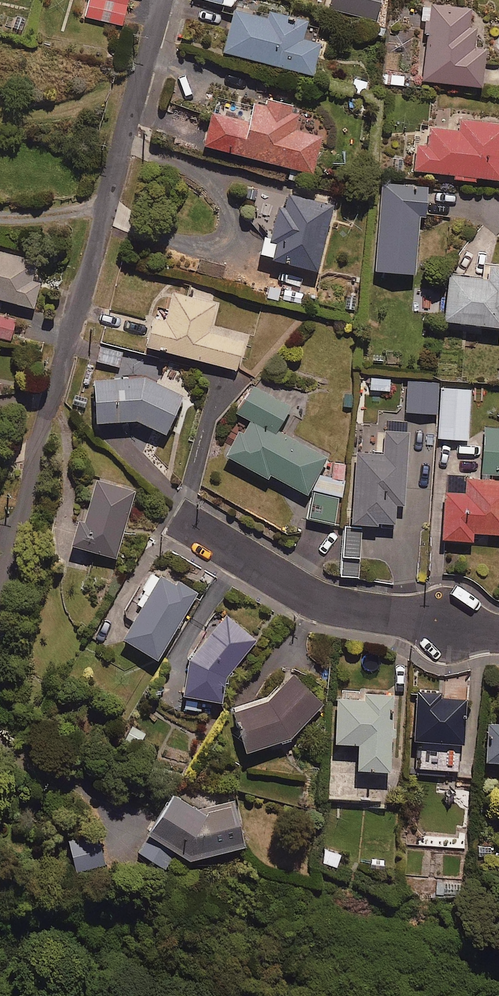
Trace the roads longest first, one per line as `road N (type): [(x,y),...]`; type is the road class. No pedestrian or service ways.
road 1 (residential): [(0,620),(44,421),(159,0)]
road 2 (residential): [(188,524),(309,597),(498,637)]

